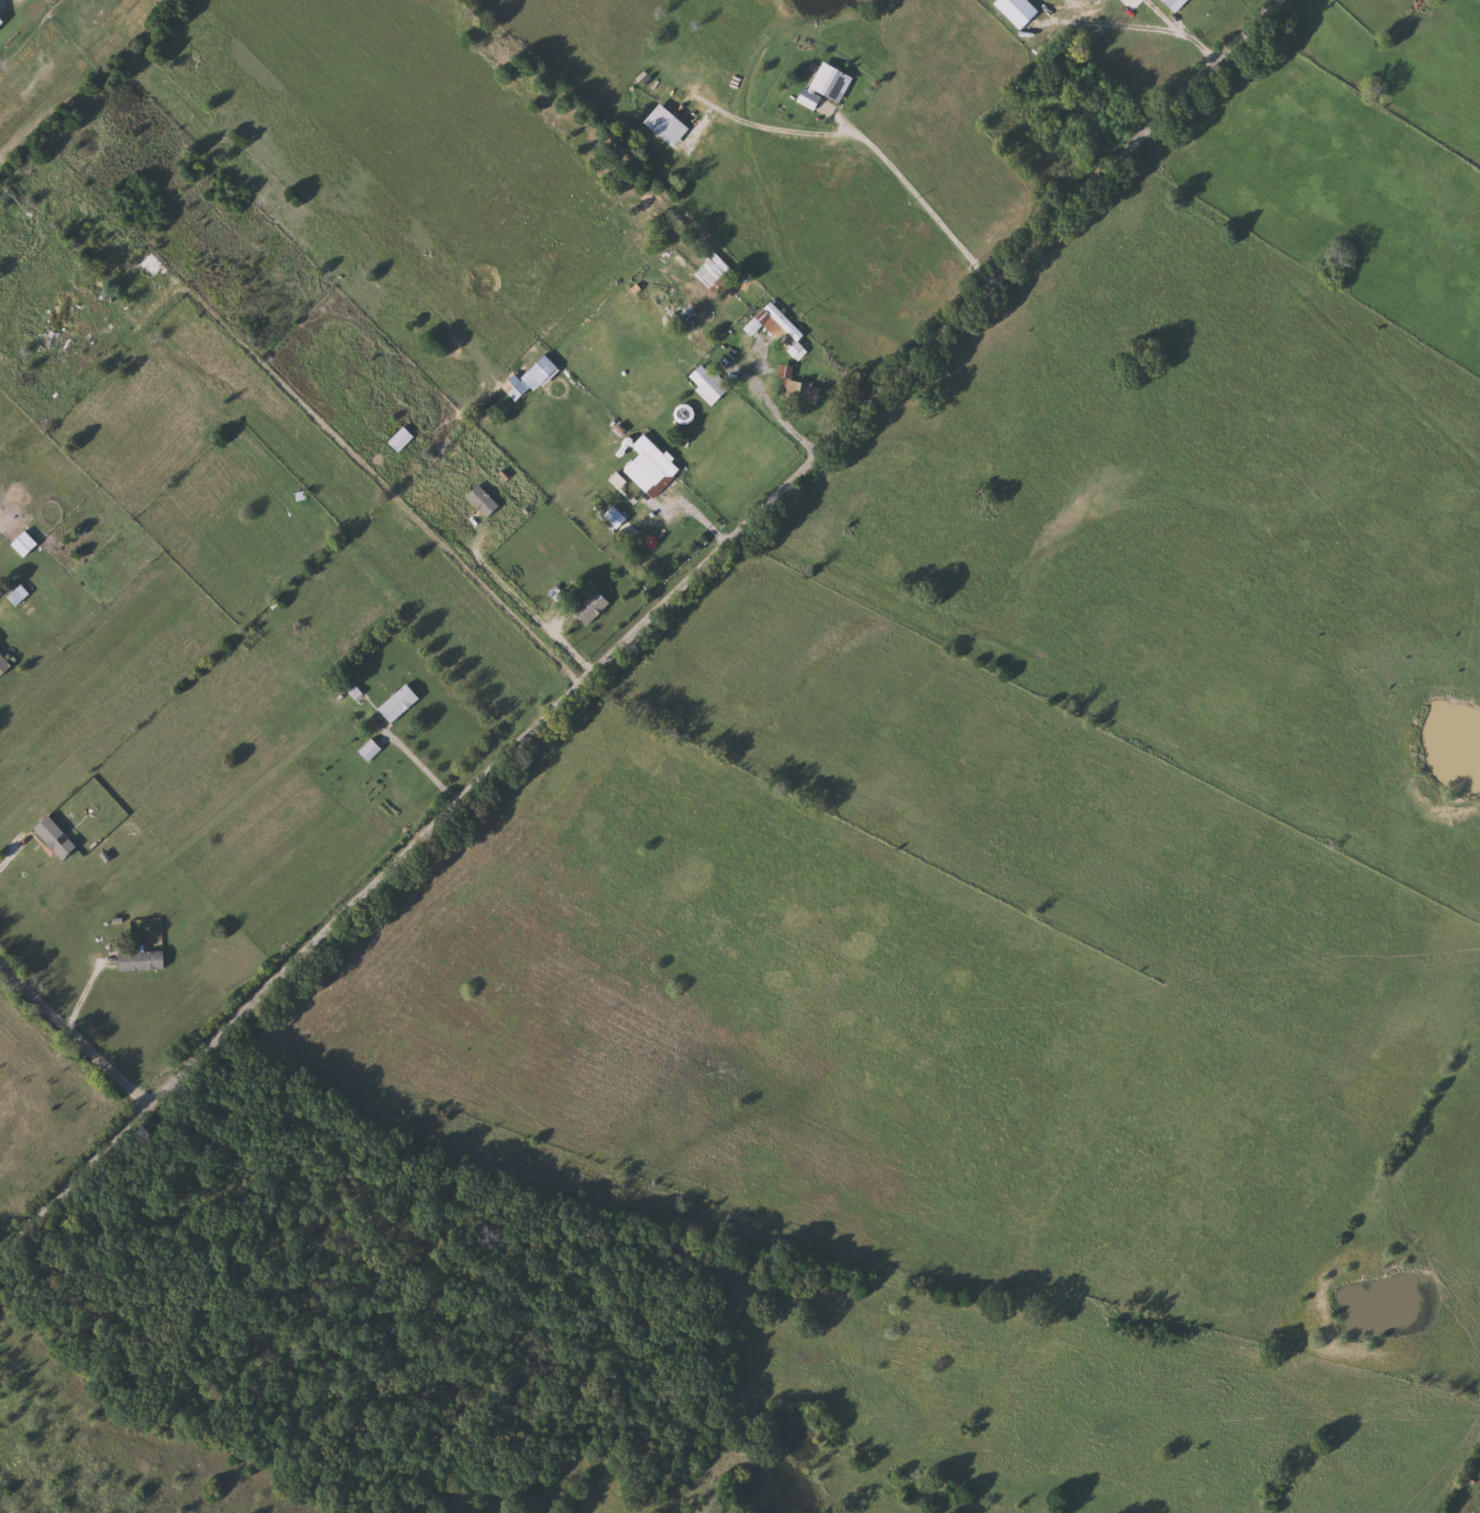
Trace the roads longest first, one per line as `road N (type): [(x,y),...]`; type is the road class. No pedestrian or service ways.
road 1 (residential): [(0,1250),(1282,0)]
road 2 (residential): [(0,955),(152,1102)]
road 3 (residential): [(367,714),(466,797)]

